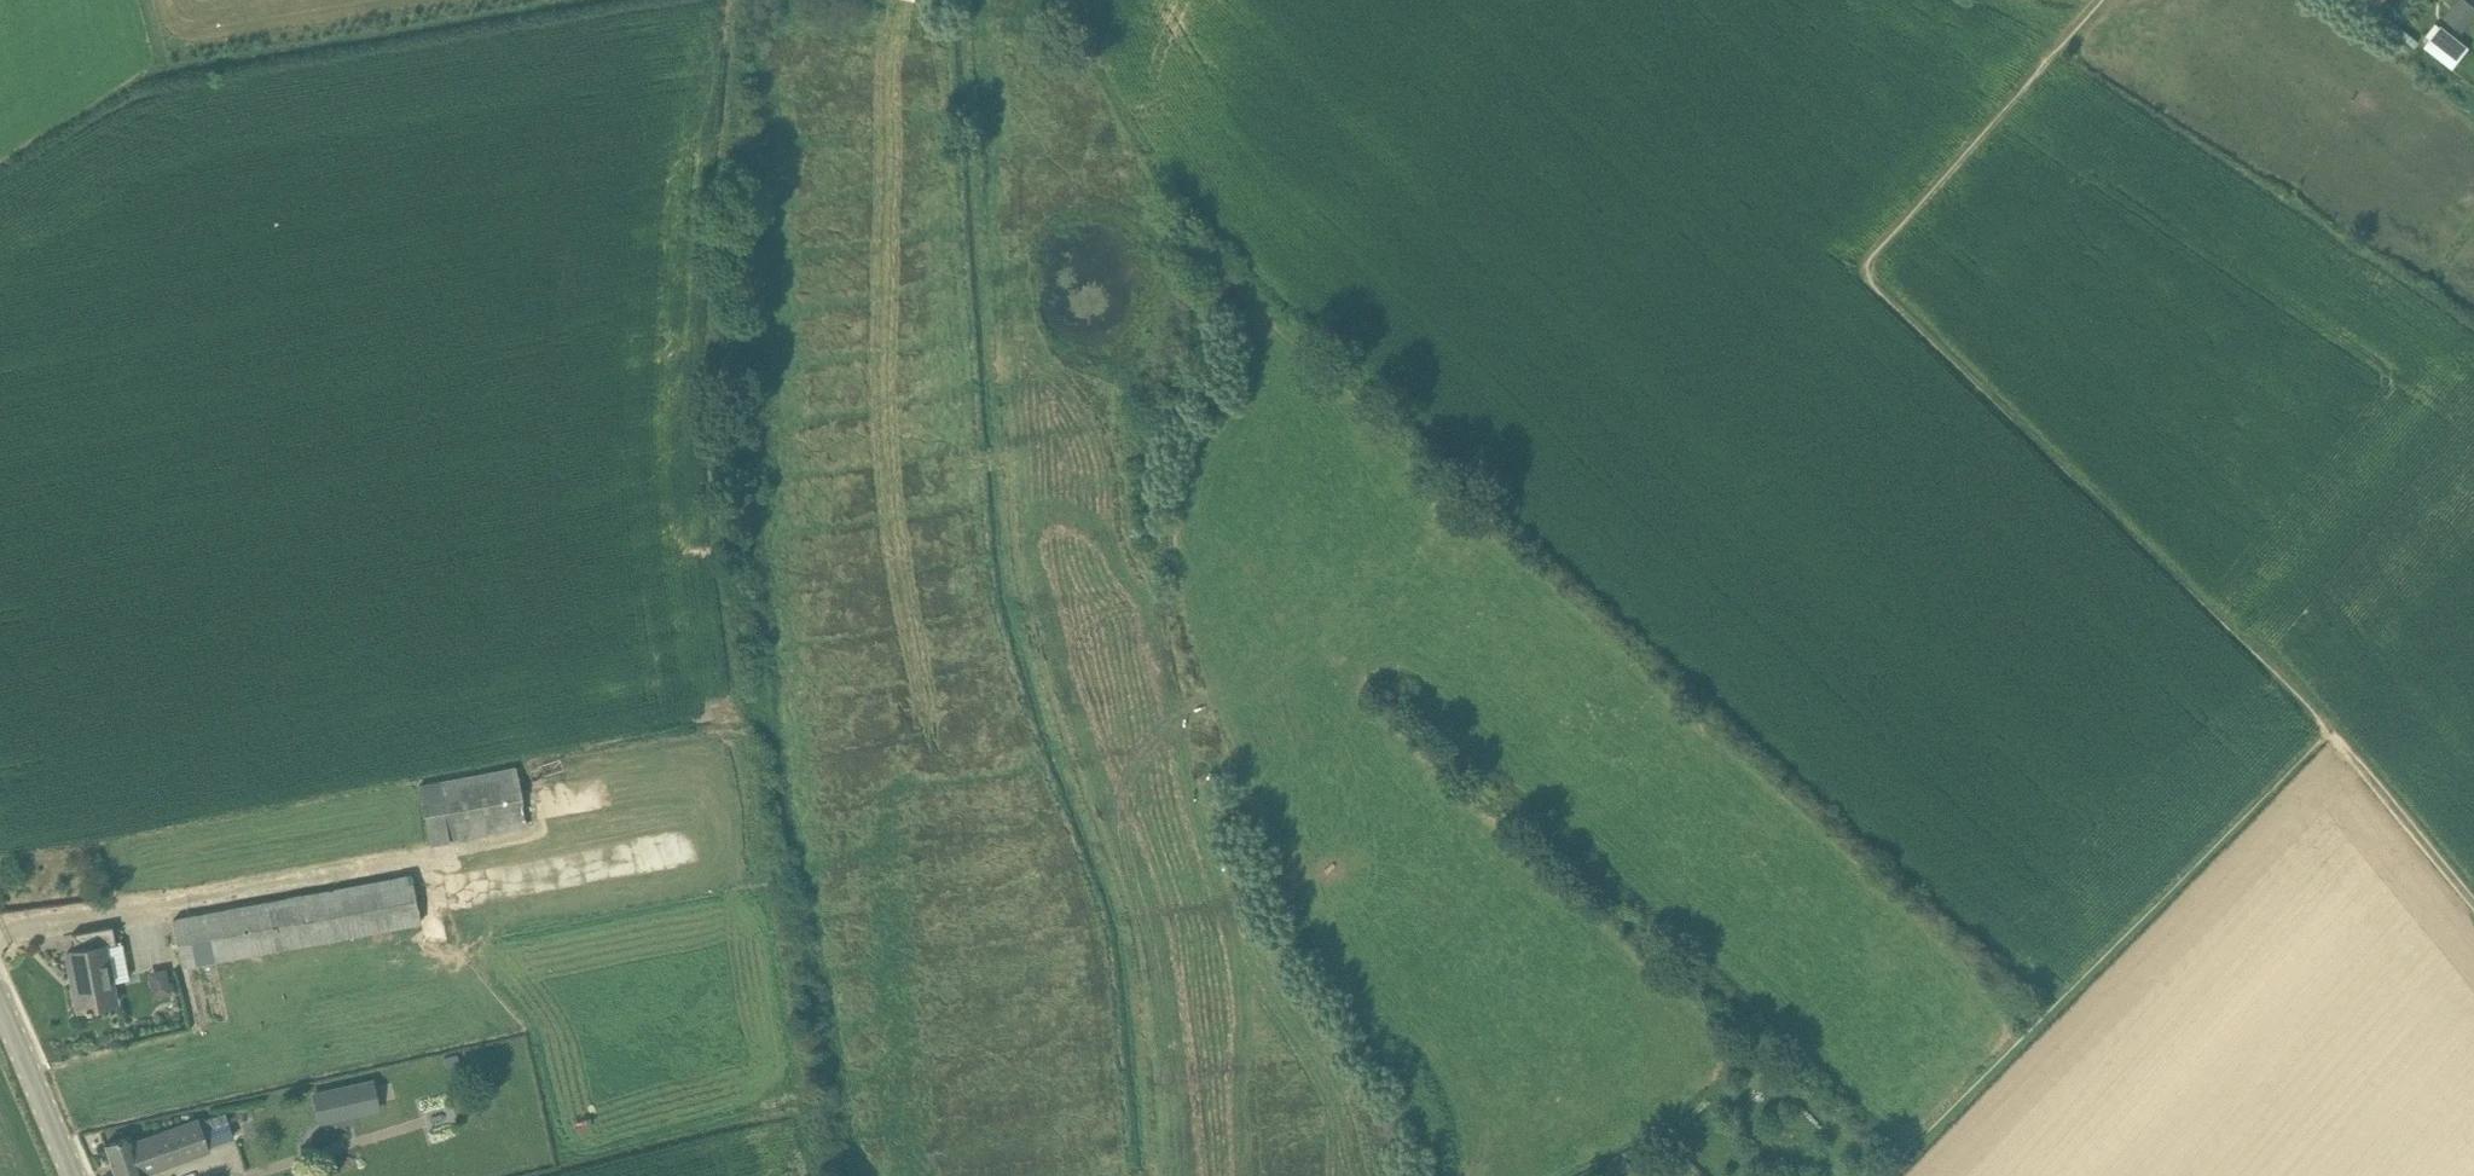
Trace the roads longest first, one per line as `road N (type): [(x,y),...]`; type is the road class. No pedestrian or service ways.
road 1 (track): [(2322,734),(1912,338),(1863,272),(2089,0)]
road 2 (track): [(2473,898),(2322,734)]
road 3 (tertiary): [(78,1175),(0,1002)]

